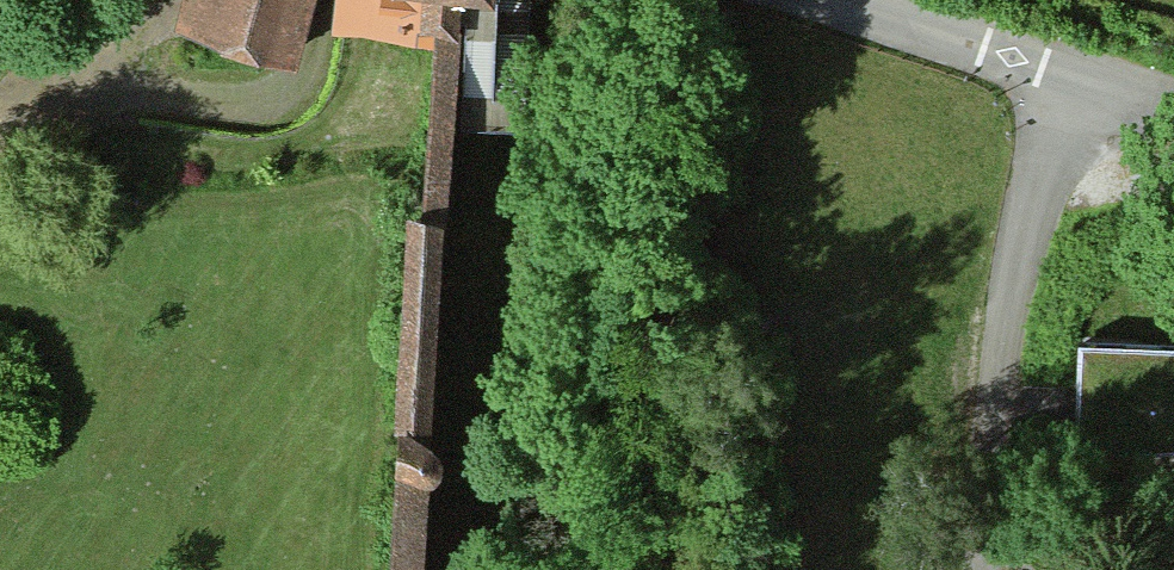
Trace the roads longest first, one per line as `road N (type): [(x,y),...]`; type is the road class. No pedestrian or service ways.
road 1 (residential): [(1065,77),(1020,267),(989,489),(990,569)]
road 2 (unclassified): [(813,0),(1065,77)]

